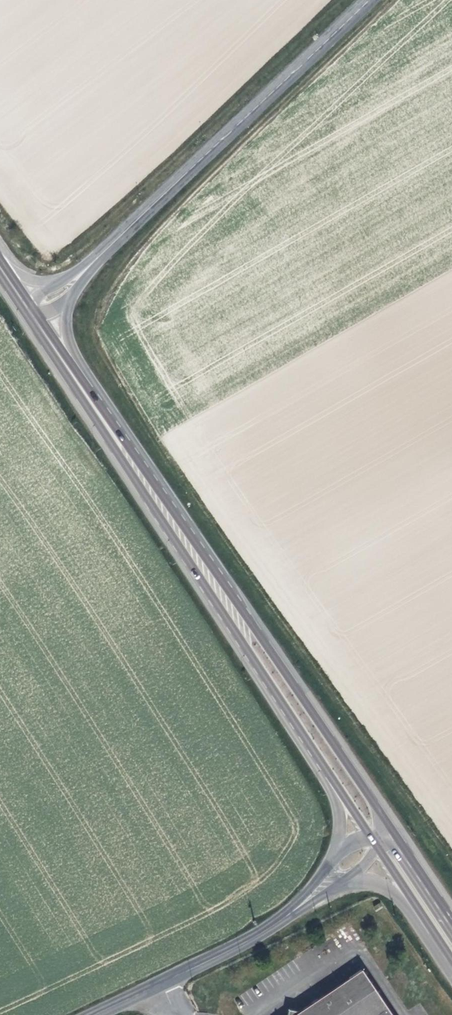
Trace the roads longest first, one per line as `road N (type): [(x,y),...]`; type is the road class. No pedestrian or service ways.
road 1 (track): [(109,296),(96,331),(109,360),(232,522),(451,846)]
road 2 (track): [(109,296),(139,252),(410,0)]
road 3 (tertiary): [(92,263),(371,0)]
road 4 (primary): [(392,831),(257,630),(193,552)]
road 5 (primary): [(193,552),(325,768)]
road 6 (primary): [(193,552),(70,372)]
road 7 (tertiary): [(96,1014),(288,916)]

